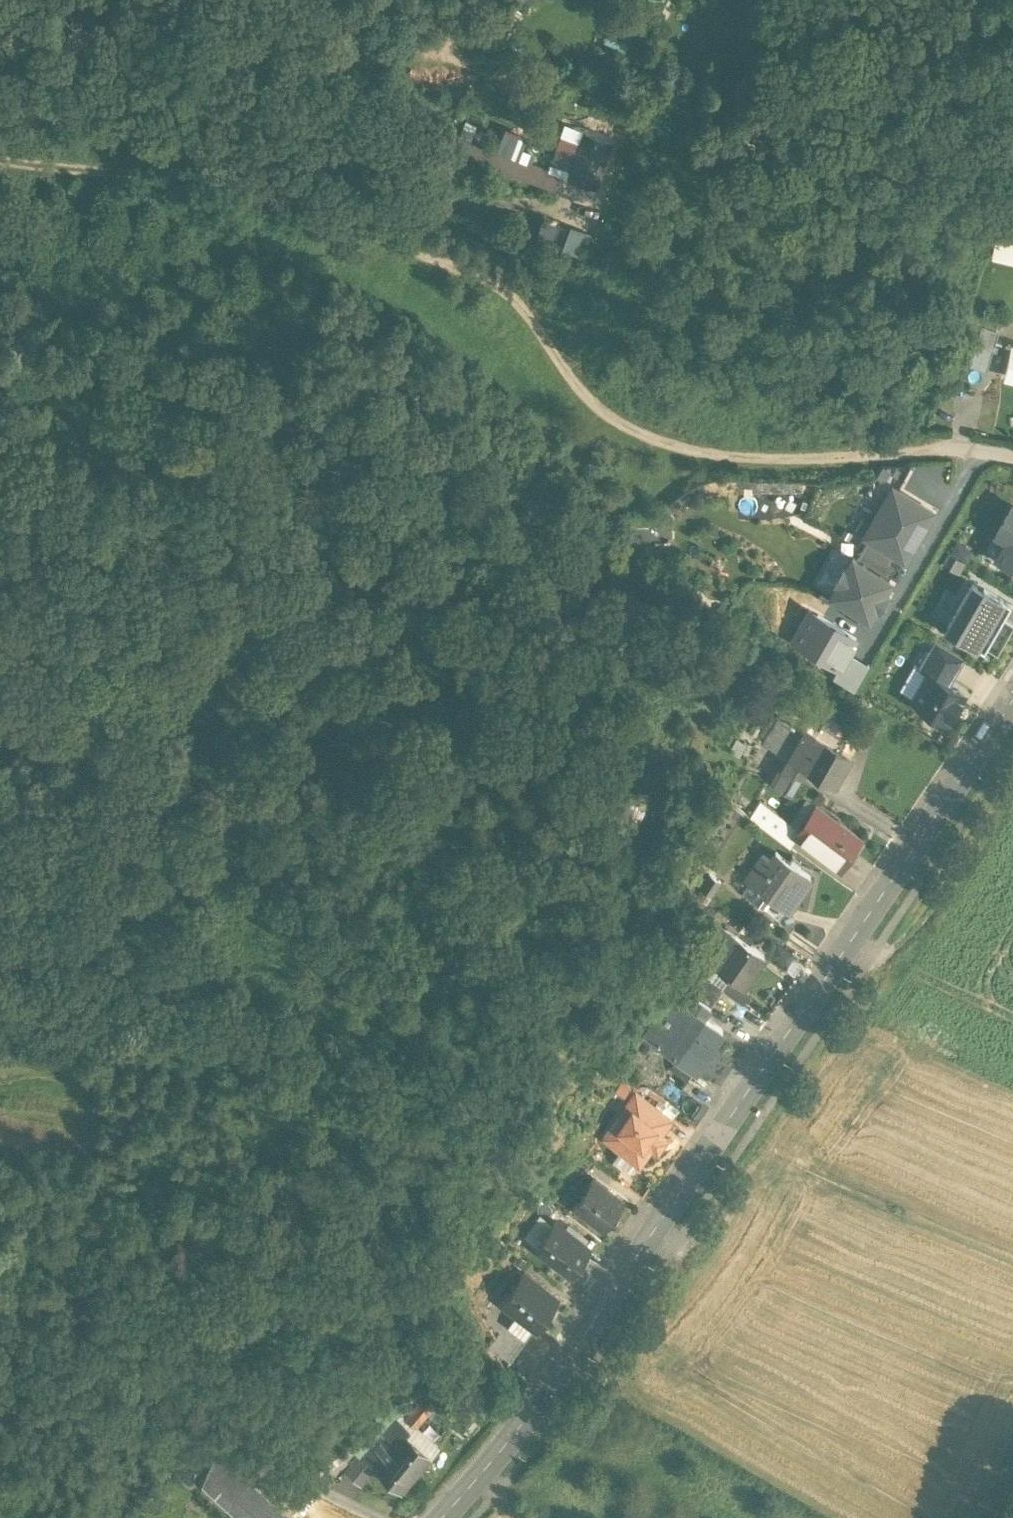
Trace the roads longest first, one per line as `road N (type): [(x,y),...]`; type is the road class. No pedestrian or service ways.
road 1 (tertiary): [(1012,699),(522,1431),(447,1517)]
road 2 (track): [(0,161),(164,180),(209,158),(399,215)]
road 3 (track): [(851,944),(890,966),(949,901),(1012,808)]

